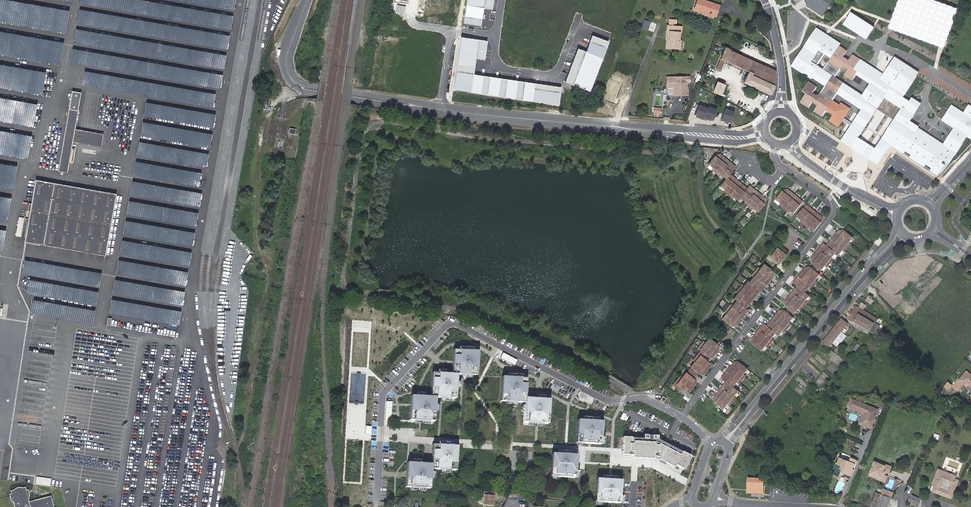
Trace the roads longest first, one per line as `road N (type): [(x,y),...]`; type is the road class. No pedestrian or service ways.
road 1 (residential): [(374,498),(382,393),(449,324),(607,403)]
road 2 (residential): [(775,145),(776,160),(828,196),(833,215),(682,417)]
road 3 (tertiary): [(900,225),(719,440)]
road 4 (tertiary): [(729,446),(856,287),(911,236)]
road 5 (residential): [(676,132),(417,106)]
road 6 (unclassified): [(297,85),(417,106)]
road 7 (unclassified): [(417,106),(297,85)]
road 8 (residential): [(607,403),(616,418),(614,456),(648,488),(646,506)]

